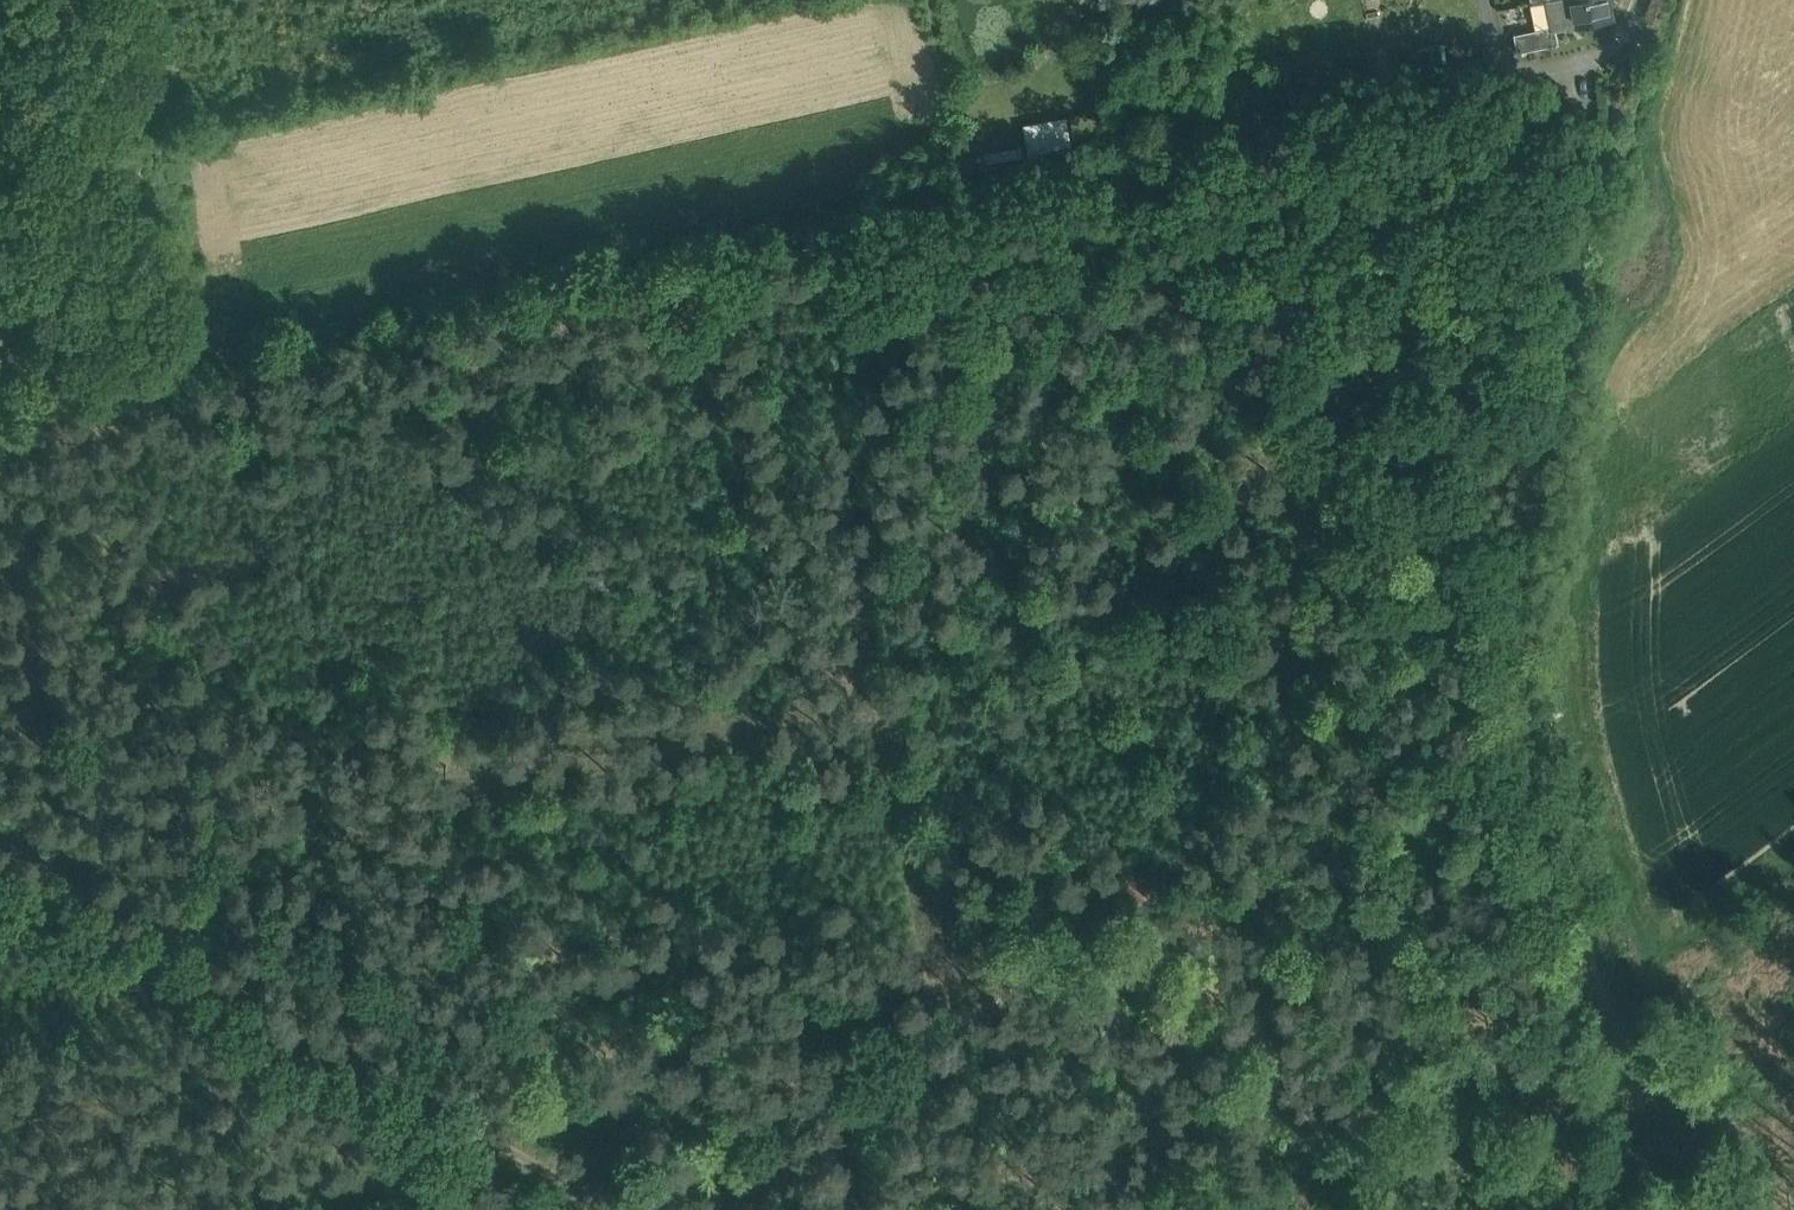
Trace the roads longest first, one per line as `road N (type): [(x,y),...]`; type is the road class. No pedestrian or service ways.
road 1 (track): [(0,867),(613,1209)]
road 2 (track): [(1491,53),(1419,61),(1147,122)]

